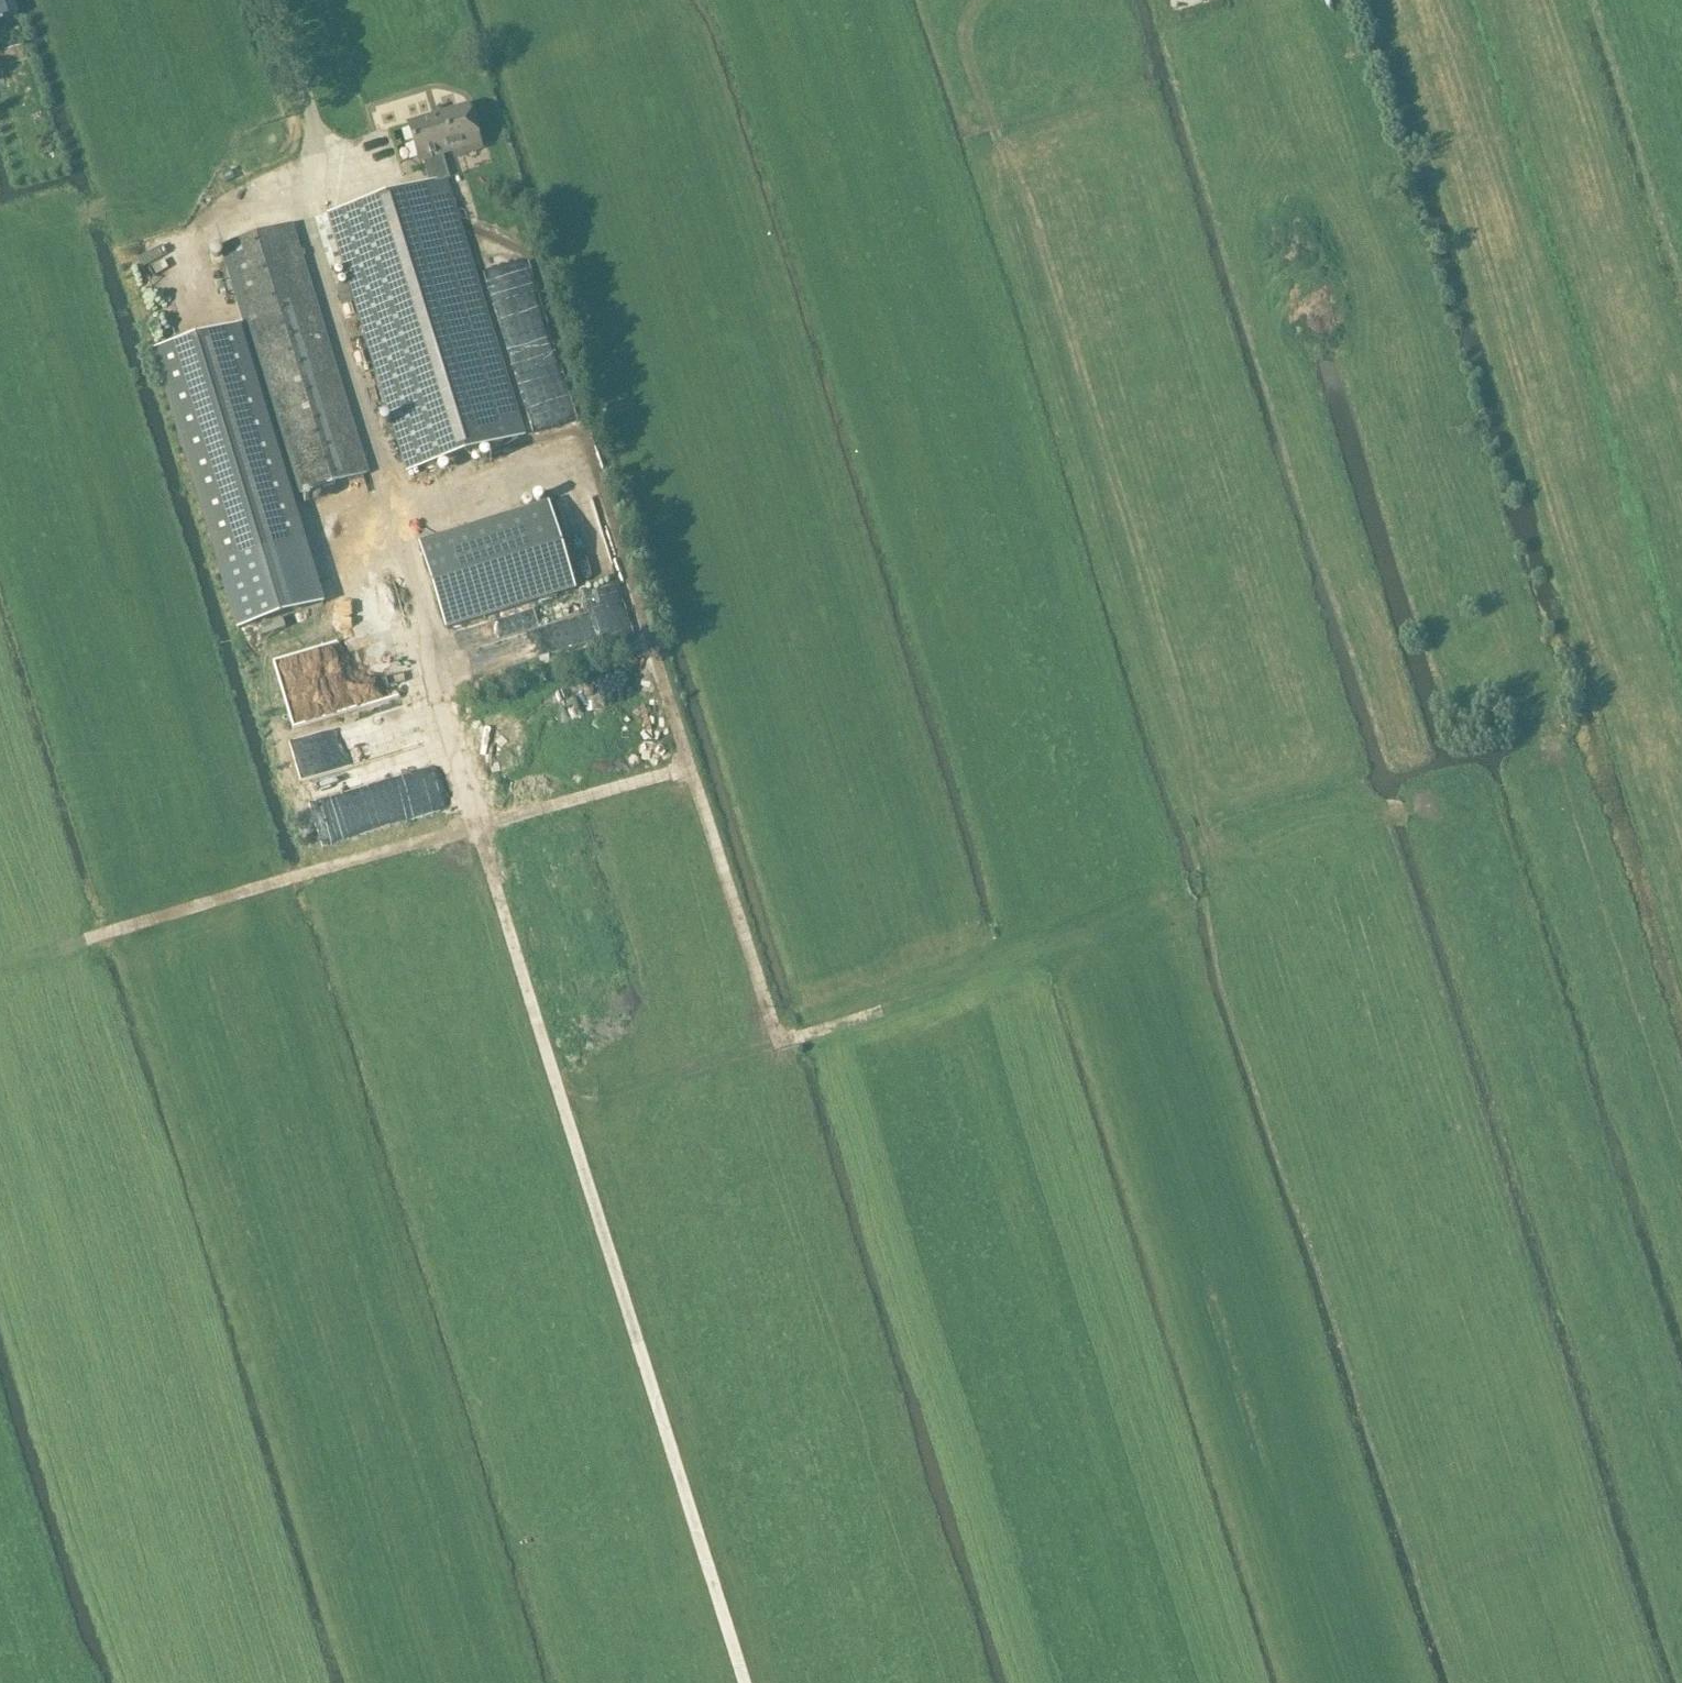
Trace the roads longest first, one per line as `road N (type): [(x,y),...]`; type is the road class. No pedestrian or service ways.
road 1 (track): [(745,1682),(473,811),(392,516)]

